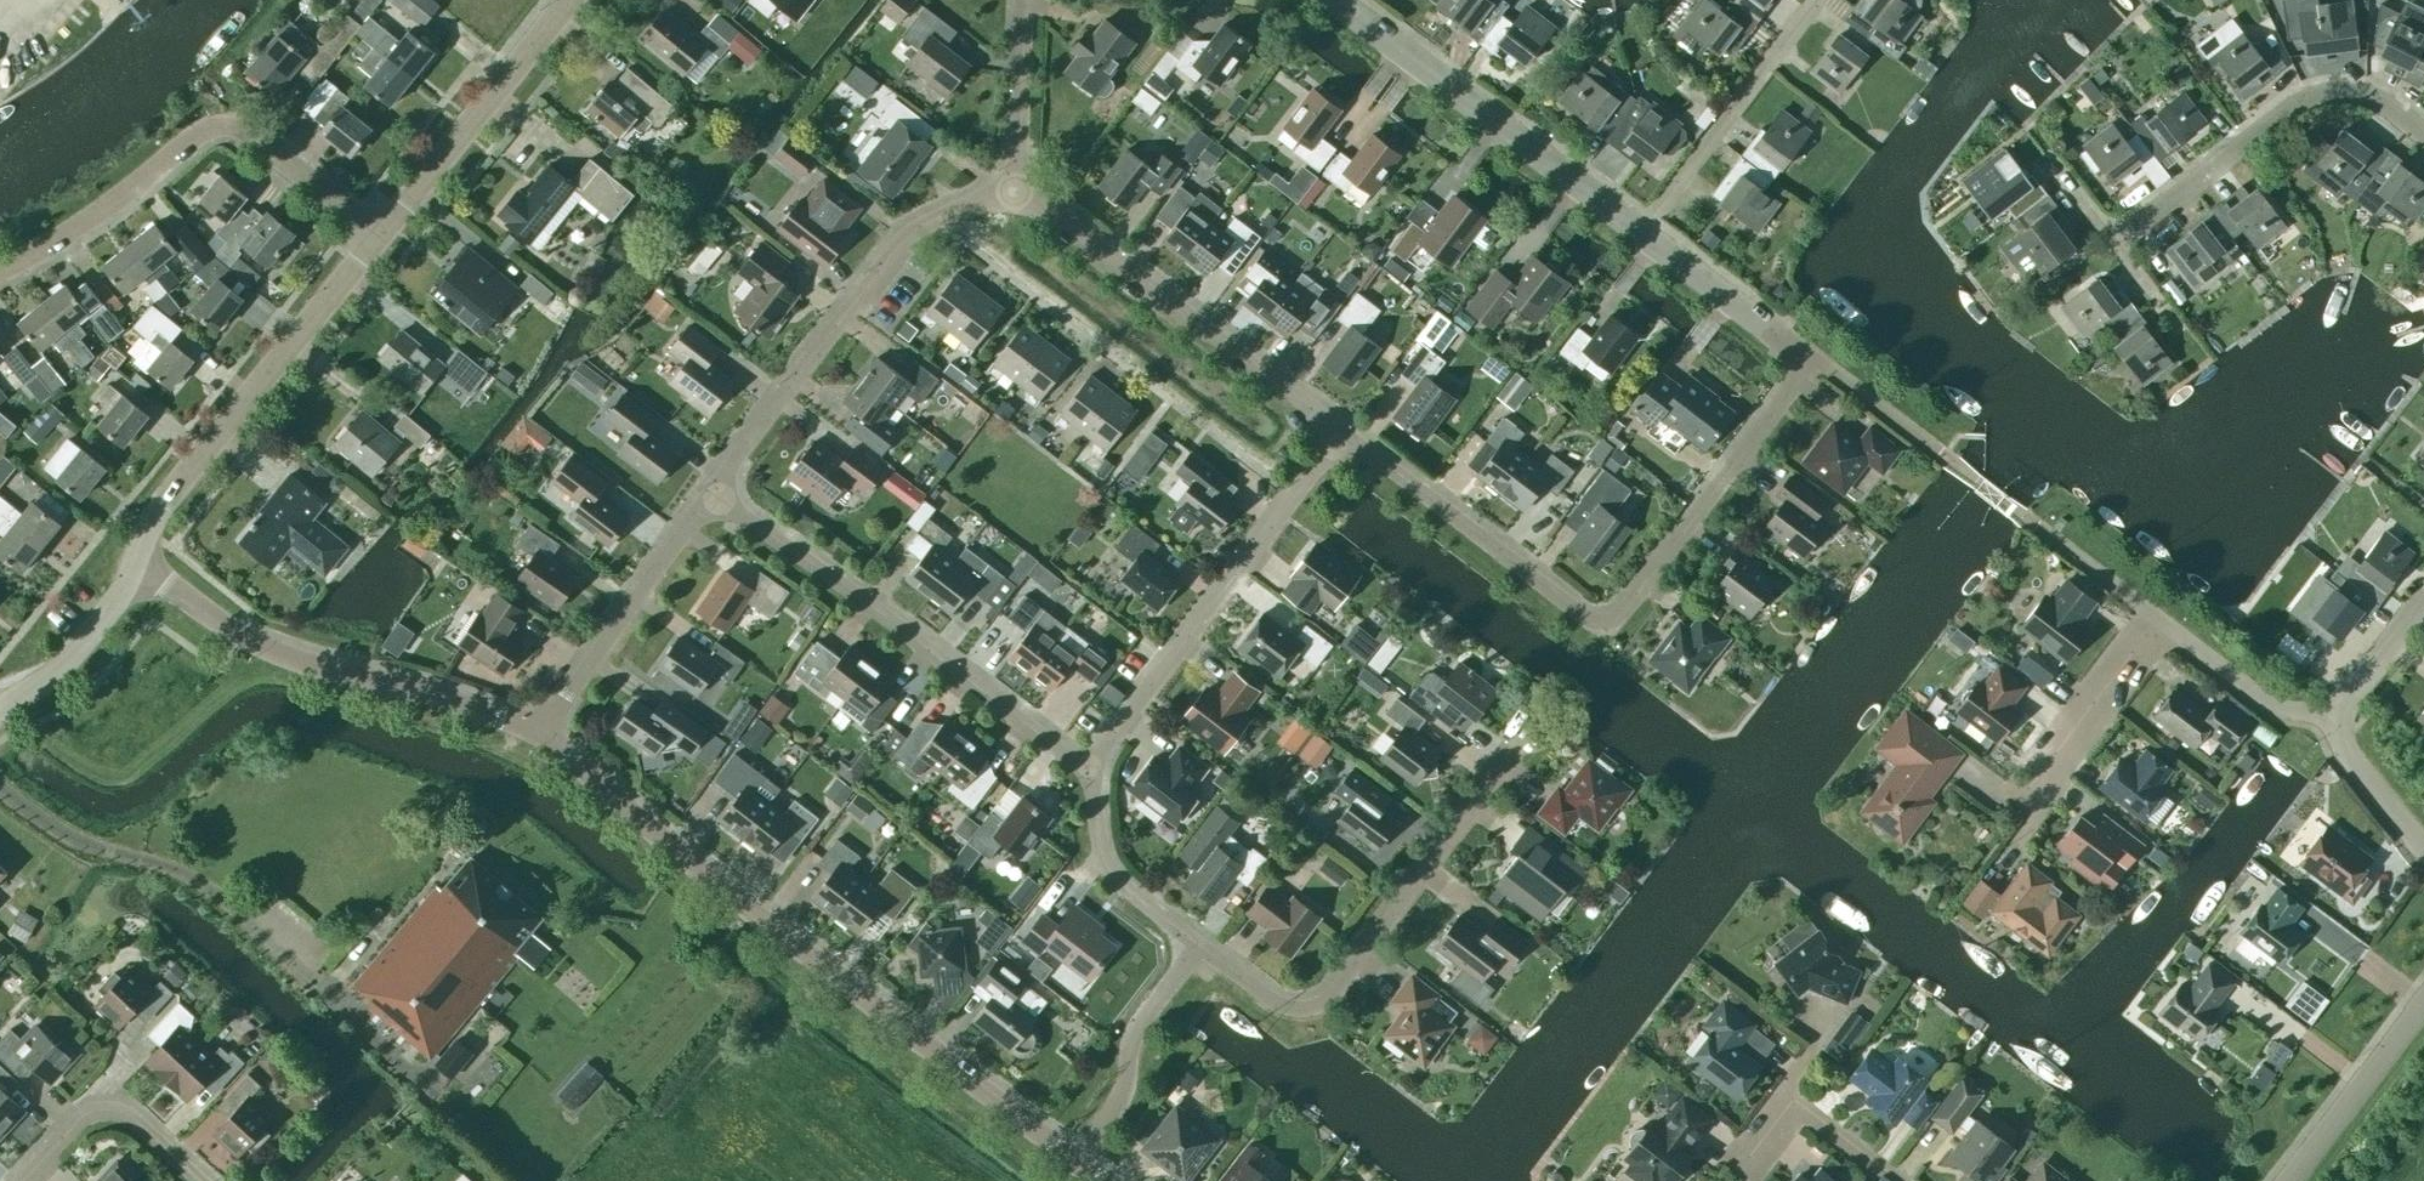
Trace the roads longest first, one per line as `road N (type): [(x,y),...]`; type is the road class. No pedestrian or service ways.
road 1 (unclassified): [(538,730),(726,892),(1069,1161)]
road 2 (residential): [(1199,942),(1277,1001),(1296,1007),(1322,999),(1528,732)]
road 3 (residential): [(1090,769),(712,491)]
road 4 (residential): [(0,266),(96,215),(172,151),(224,121),(305,175),(373,235)]
road 5 (residential): [(712,491),(918,223),(1016,193)]
road 6 (unclassified): [(141,562),(254,642),(431,691),(538,730)]
road 7 (residential): [(1090,769),(1341,423)]
road 8 (unclassified): [(141,562),(167,494),(373,235)]
road 9 (residential): [(1341,423),(1016,193)]
road 10 (residential): [(1639,232),(1339,0)]
road 11 (residential): [(2423,131),(2392,107),(2315,101),(2114,242)]
road 12 (residential): [(1613,620),(1591,614),(1341,423)]
road 13 (residential): [(1613,620),(1811,359)]
road 14 (unclassified): [(373,235),(573,0)]
road 15 (residential): [(538,730),(712,491)]
road 16 (residential): [(1639,232),(1815,1)]
road 17 (residential): [(1069,1161),(1119,1098),(1134,1027),(1199,942)]
road 18 (unclassified): [(2283,1180),(2423,1001)]
road 19 (residential): [(2022,796),(2156,619)]
road 20 (residential): [(1199,942),(1105,863),(1090,769)]
road 21 (residential): [(1811,359),(1639,232)]
road 22 (residential): [(2333,715),(2282,712),(2156,619)]
road 23 (residential): [(1893,1180),(1800,1108),(1746,1180)]
road 24 (unclassified): [(5,706),(78,648),(141,562)]
road 25 (residential): [(1016,193),(1023,0)]
road 26 (residential): [(1946,458),(1811,359)]
road 27 (residential): [(2423,852),(2349,757),(2333,715)]
road 28 (residential): [(2156,619),(2032,524)]
road 29 (residential): [(2333,715),(2423,596)]
road 30 (residential): [(104,1110),(117,1107),(156,1129),(210,1180)]

